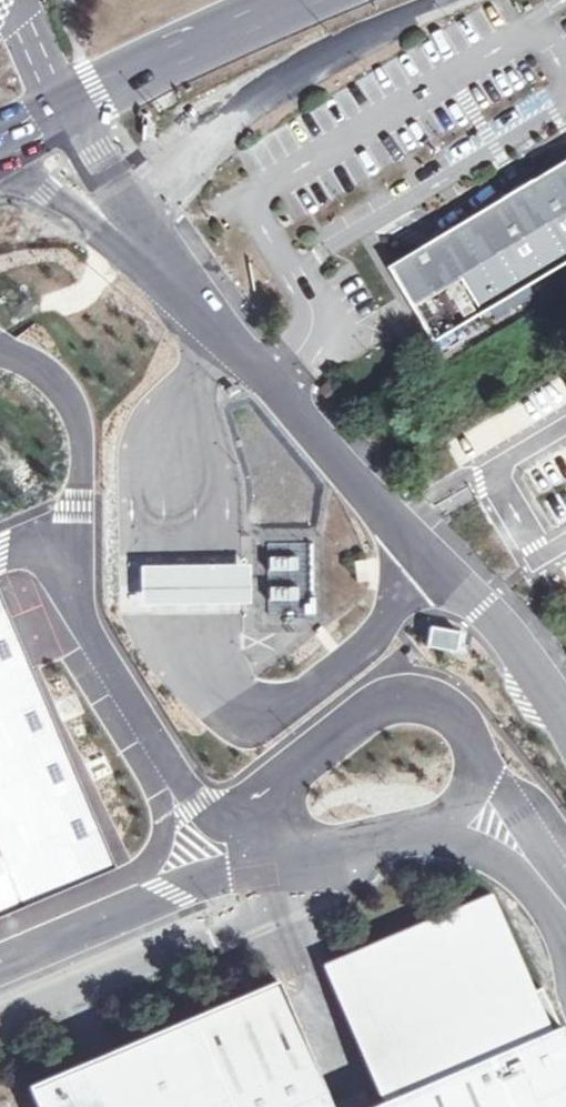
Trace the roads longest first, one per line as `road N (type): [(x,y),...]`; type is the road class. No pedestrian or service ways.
road 1 (unclassified): [(130,233),(421,553),(509,636),(565,724)]
road 2 (unclassified): [(130,233),(281,72),(458,0)]
road 3 (motorway): [(139,72),(298,0)]
road 4 (unclassified): [(0,154),(130,233)]
road 5 (unclassified): [(130,233),(67,105)]

